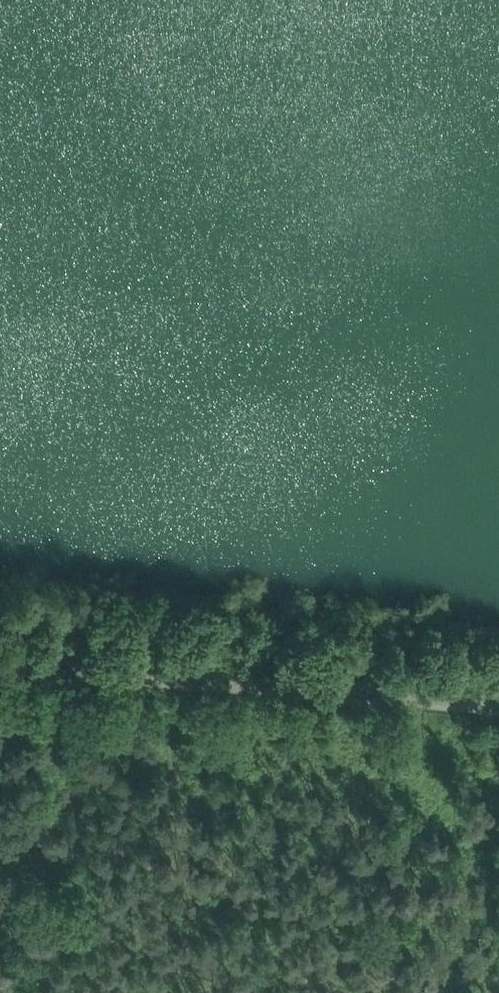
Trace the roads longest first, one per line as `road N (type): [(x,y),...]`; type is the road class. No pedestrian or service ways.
road 1 (unclassified): [(0,657),(119,661),(498,713)]

